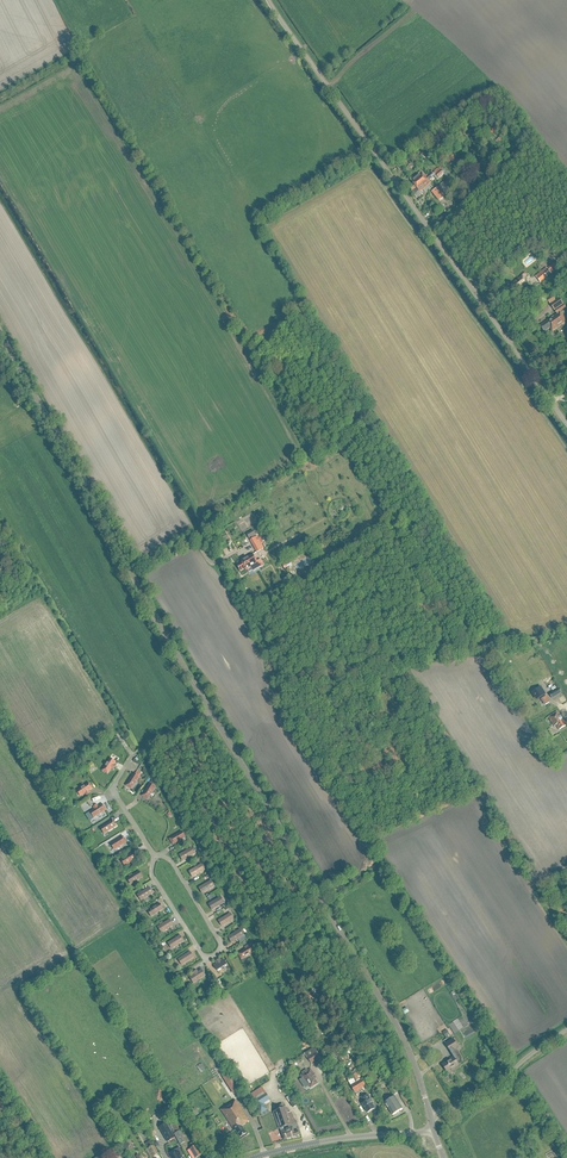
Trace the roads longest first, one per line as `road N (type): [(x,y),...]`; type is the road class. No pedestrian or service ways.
road 1 (unclassified): [(566,427),(267,0)]
road 2 (tertiary): [(431,1116),(395,1023),(211,711)]
road 3 (tertiary): [(211,711),(0,333)]
road 4 (unclassified): [(153,854),(174,864),(219,940),(215,955),(201,953),(153,879),(154,856)]
road 5 (unclassified): [(153,854),(117,797),(116,782),(133,756),(211,711)]
road 6 (tertiary): [(252,1157),(432,1129)]
road 7 (unclassified): [(431,1116),(485,1092),(566,1030)]

